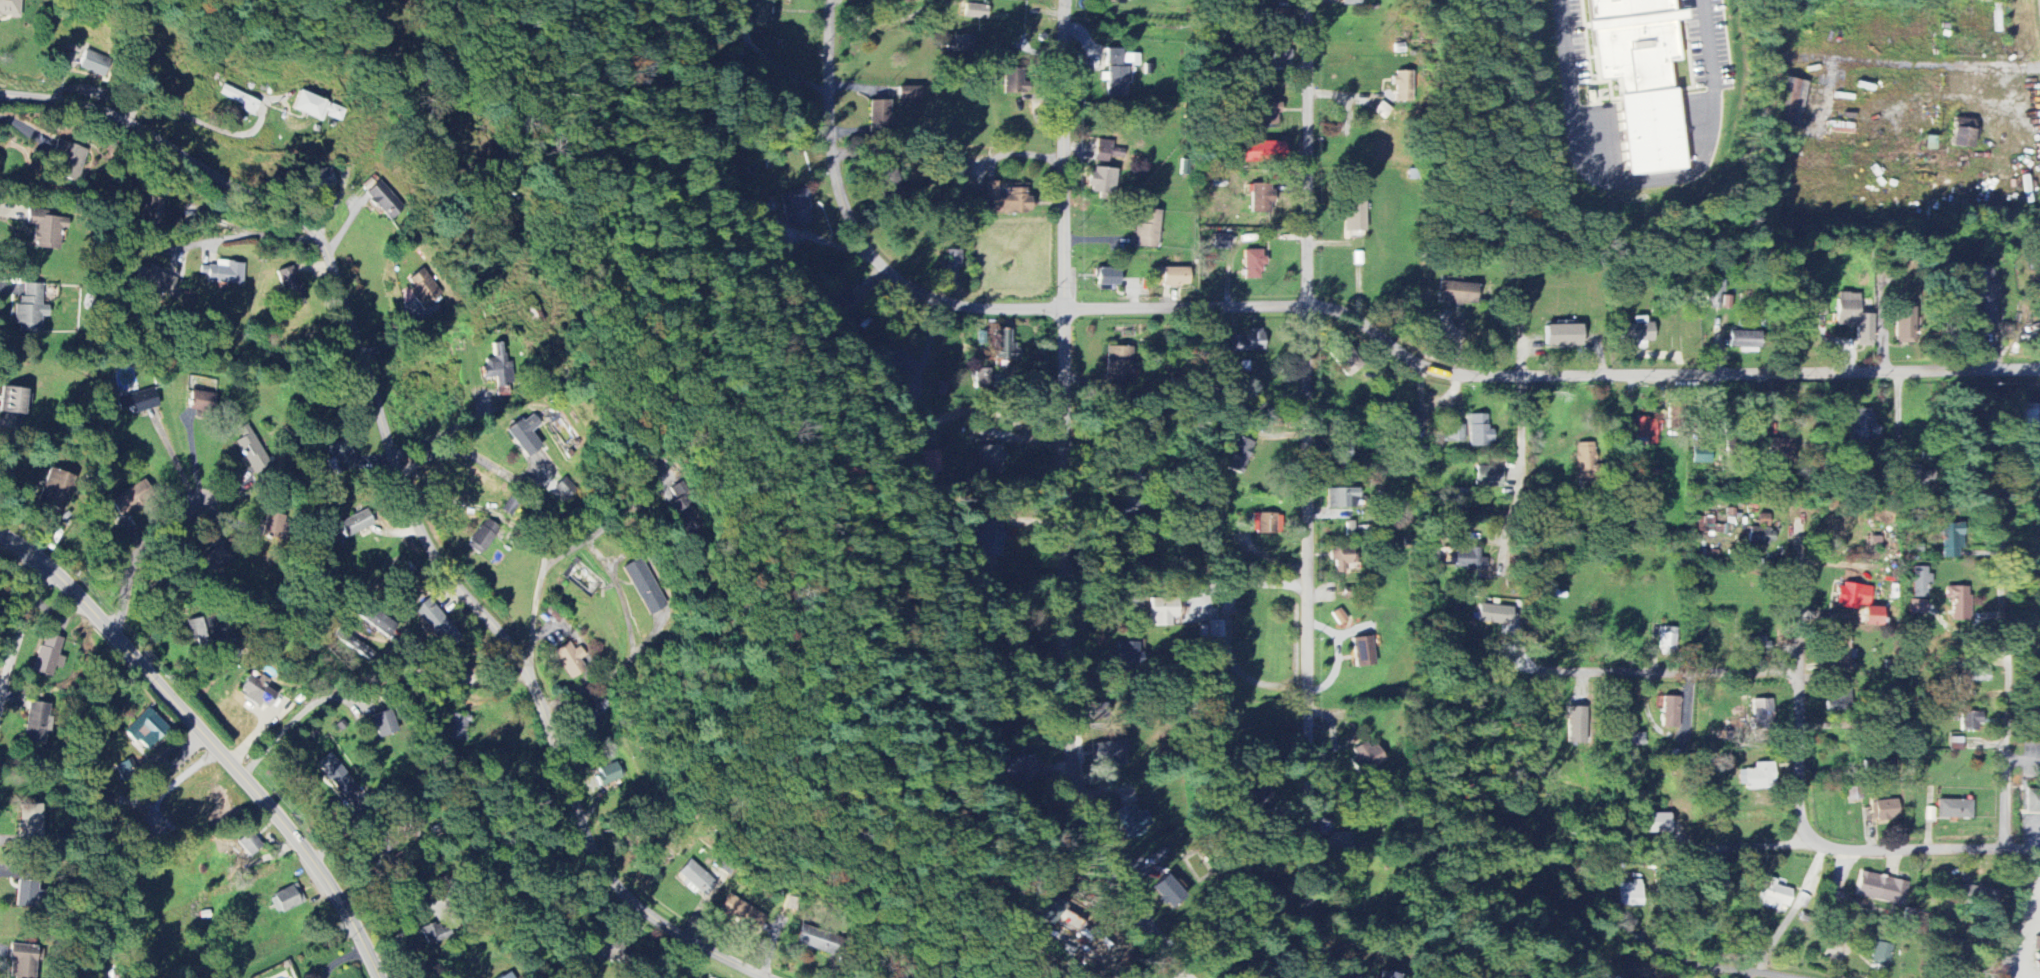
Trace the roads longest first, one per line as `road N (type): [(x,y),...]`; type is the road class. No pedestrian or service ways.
road 1 (residential): [(2039,375),(1484,379),(1420,366),(1327,307),(1065,312),(939,303),(880,267),(847,212),(831,128),(831,0)]
road 2 (residential): [(0,97),(59,102),(117,120),(295,217),(323,244),(407,500),(447,575),(530,680),(608,875),(679,936),(764,977)]
road 3 (residential): [(1180,977),(1100,854),(1063,741),(1070,0)]
road 4 (residential): [(1312,977),(1307,0)]
road 5 (tertiary): [(381,977),(341,902),(288,829),(88,603),(0,536)]
road 6 (residential): [(2003,852),(2003,498)]
road 7 (residential): [(1799,842),(1796,535)]
road 8 (residential): [(1799,673),(1534,676)]
road 9 (residential): [(2039,852),(1811,854),(1799,842)]
road 10 (residential): [(117,636),(130,571),(220,490)]
road 11 (residential): [(460,591),(379,579),(331,494)]
road 12 (residential): [(0,713),(47,568)]
road 13 (residential): [(1778,977),(1679,958),(1634,938)]
road 14 (residential): [(315,236),(251,236),(168,250)]
road 15 (residential): [(1519,378),(1524,501)]

